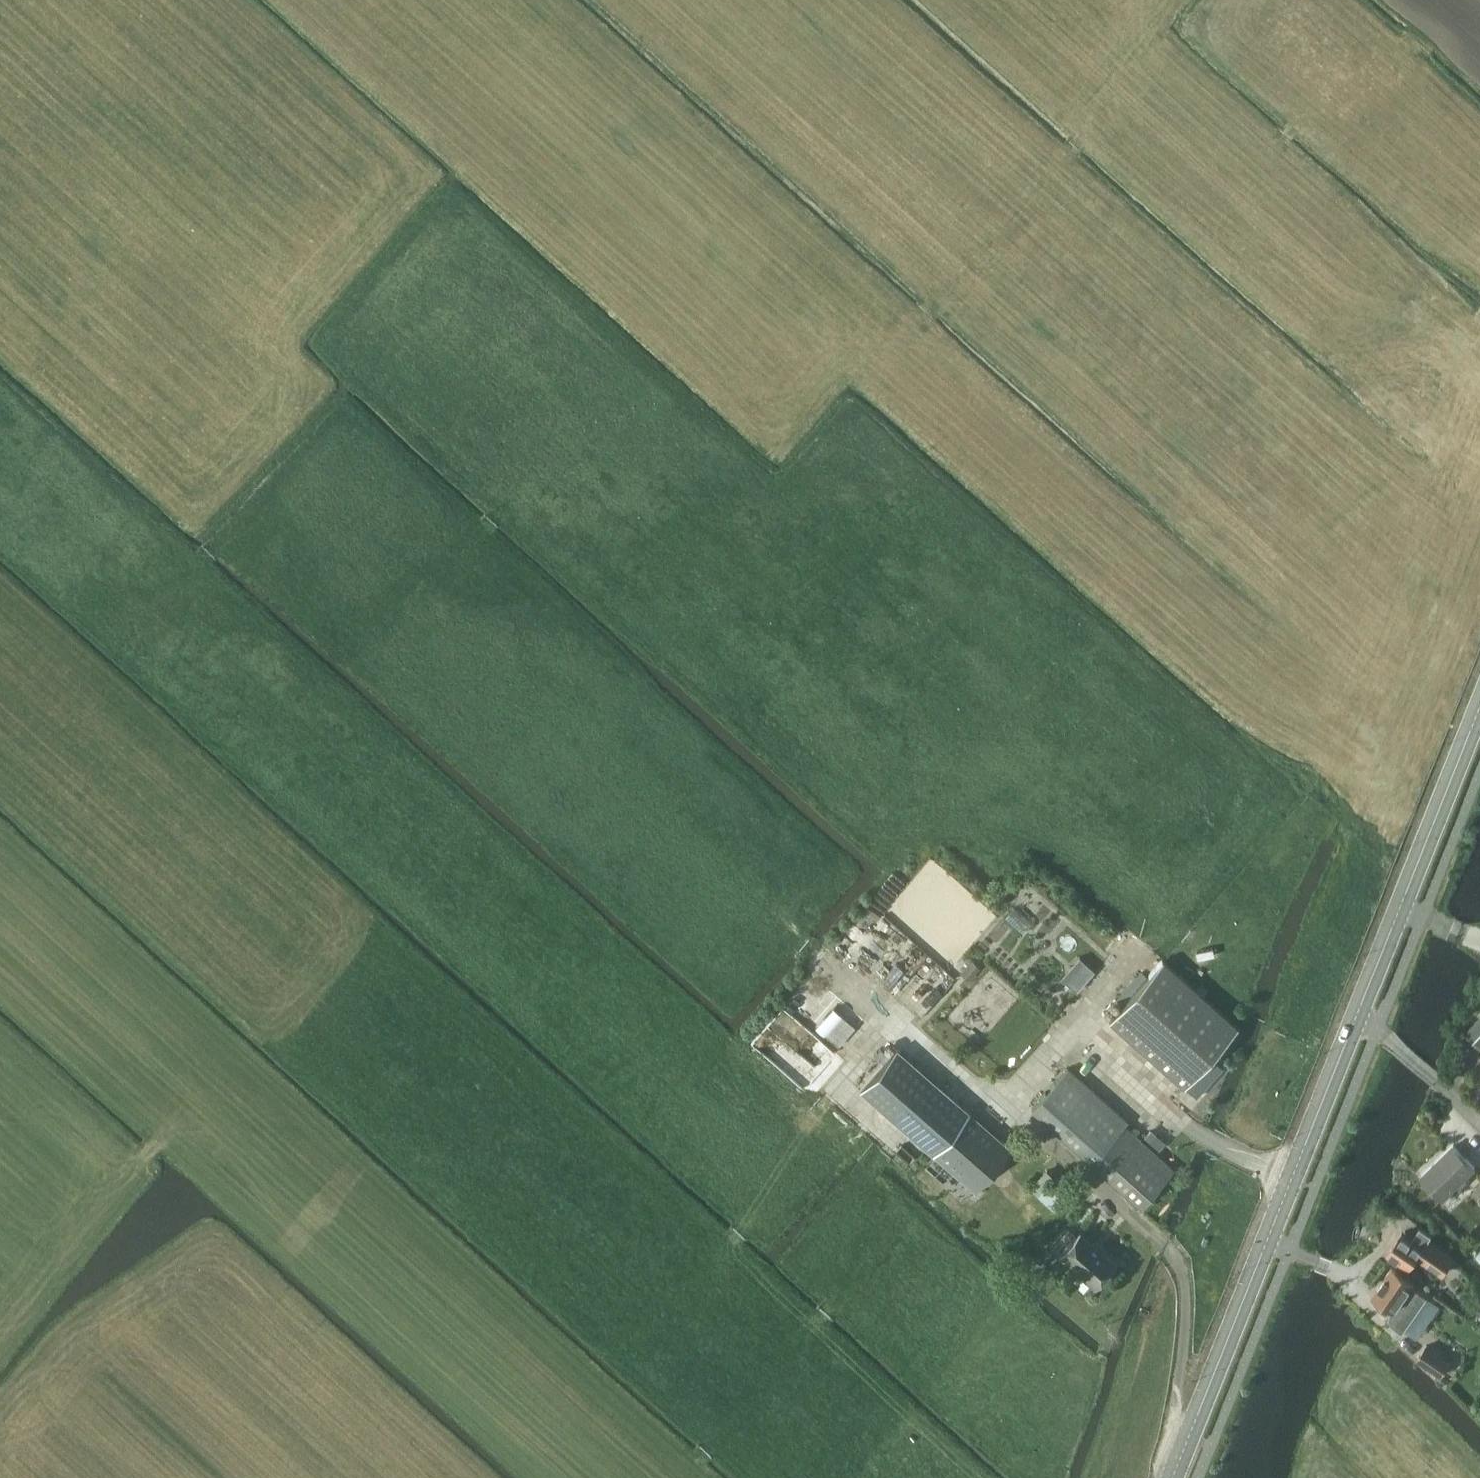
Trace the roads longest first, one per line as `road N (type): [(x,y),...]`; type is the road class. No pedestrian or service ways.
road 1 (secondary): [(1173,1477),(1479,709)]

